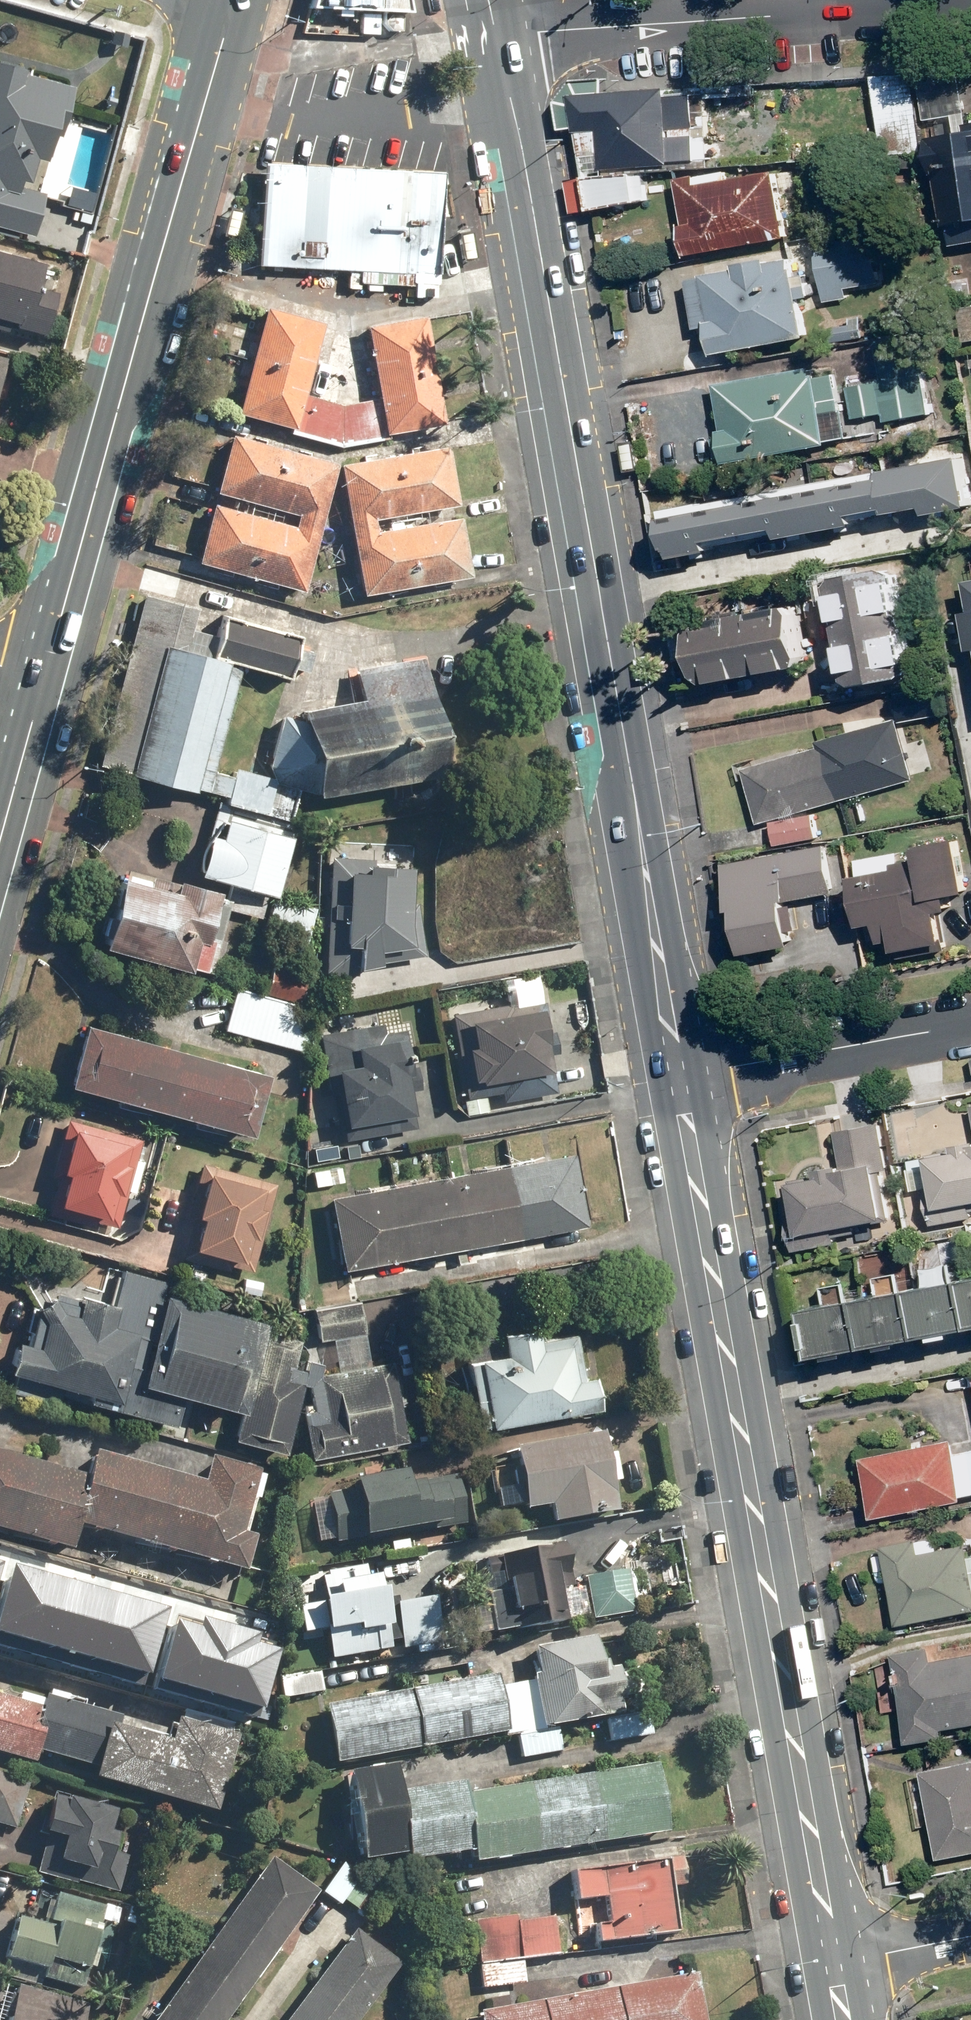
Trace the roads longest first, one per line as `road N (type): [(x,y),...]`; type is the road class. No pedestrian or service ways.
road 1 (secondary): [(495,42),(678,1077)]
road 2 (secondary): [(678,1077),(833,1962)]
road 3 (primary): [(234,0),(45,678)]
road 4 (residential): [(495,42),(970,0)]
road 5 (residential): [(678,1077),(970,1025)]
road 6 (primary): [(45,678),(0,845)]
road 7 (residential): [(970,1938),(833,1962)]

